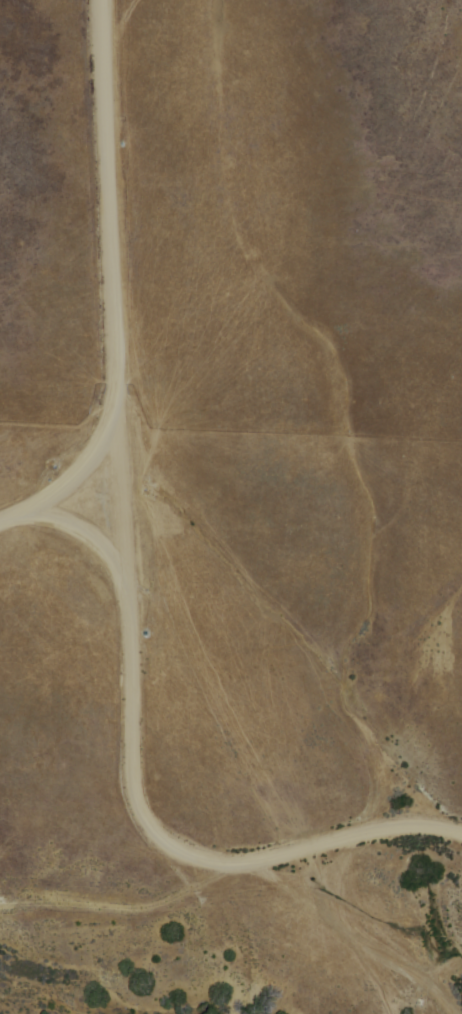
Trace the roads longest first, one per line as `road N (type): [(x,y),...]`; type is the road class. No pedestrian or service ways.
road 1 (residential): [(455,1013),(366,927),(160,829),(132,805),(95,294),(91,0)]
road 2 (residential): [(111,436),(333,664),(461,774)]
road 3 (track): [(232,861),(391,822),(461,828)]
road 4 (residential): [(0,507),(111,436)]

